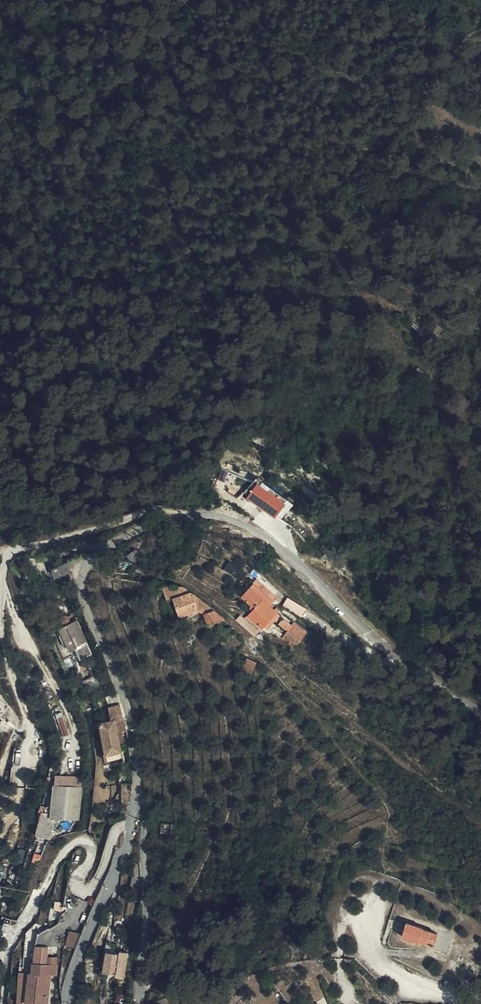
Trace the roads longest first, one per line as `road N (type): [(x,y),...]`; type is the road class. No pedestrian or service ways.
road 1 (residential): [(480,723),(377,651),(267,539),(209,513),(156,516),(100,549),(126,621),(137,696),(135,806)]
road 2 (residential): [(135,806),(73,1003)]
road 3 (unclassified): [(135,806),(144,810),(146,882),(140,1003)]
road 4 (unclassified): [(466,1003),(386,967),(370,936),(375,913)]

